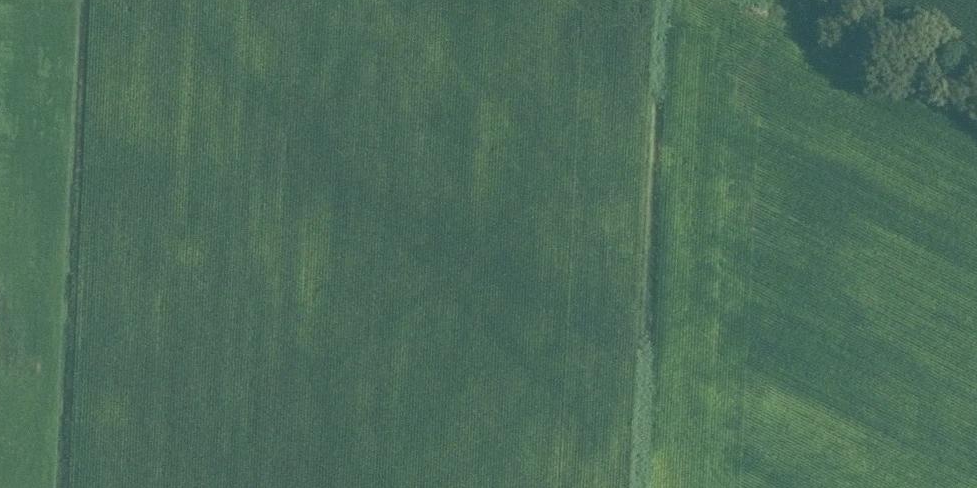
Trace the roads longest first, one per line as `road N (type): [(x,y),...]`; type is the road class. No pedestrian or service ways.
road 1 (track): [(801,0),(976,88)]

